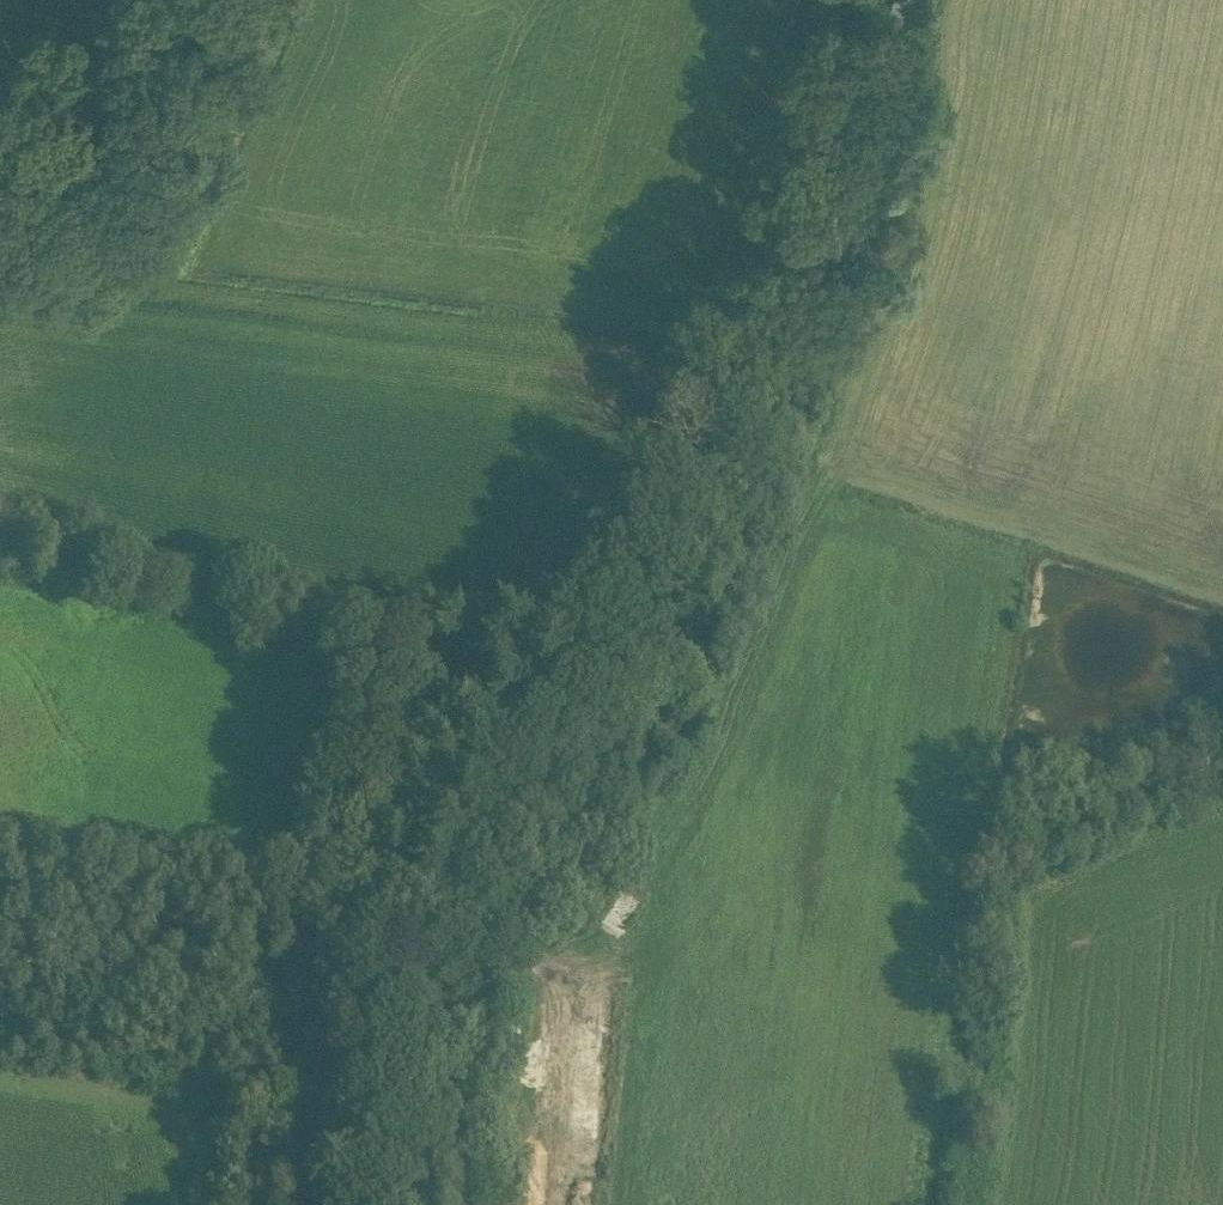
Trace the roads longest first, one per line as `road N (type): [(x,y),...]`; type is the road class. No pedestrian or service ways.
road 1 (unclassified): [(405,1204),(420,1051),(437,999),(652,713),(696,634),(841,232),(902,0)]

